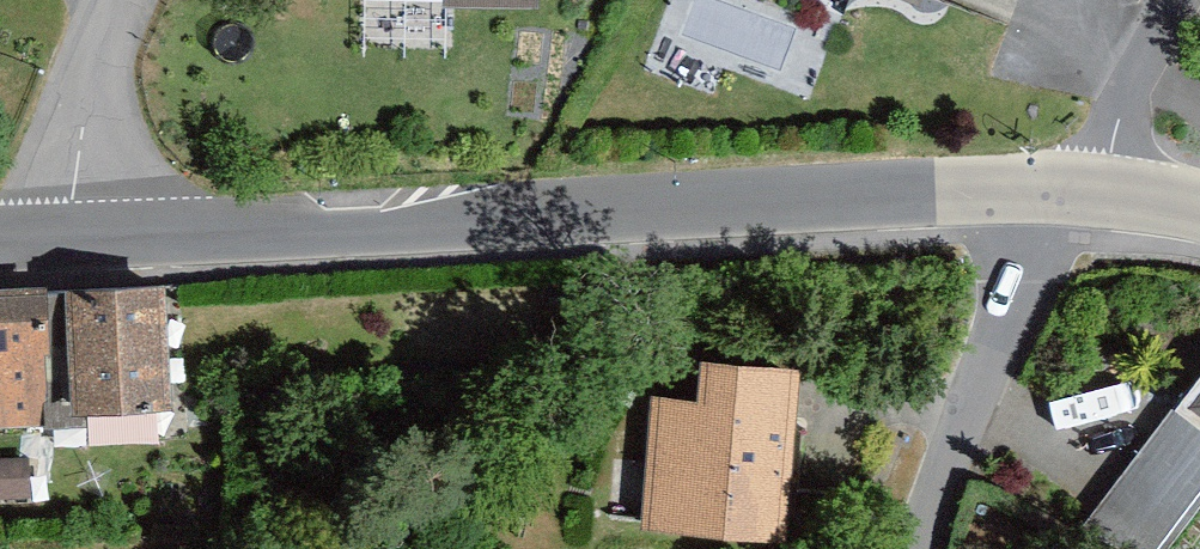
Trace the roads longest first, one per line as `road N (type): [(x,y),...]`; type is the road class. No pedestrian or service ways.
road 1 (tertiary): [(69,237),(1041,189)]
road 2 (unclassified): [(1041,189),(918,548)]
road 3 (residential): [(123,0),(91,84),(69,237)]
road 4 (residential): [(1163,0),(1041,189)]
road 5 (tertiary): [(1041,189),(1199,212)]

